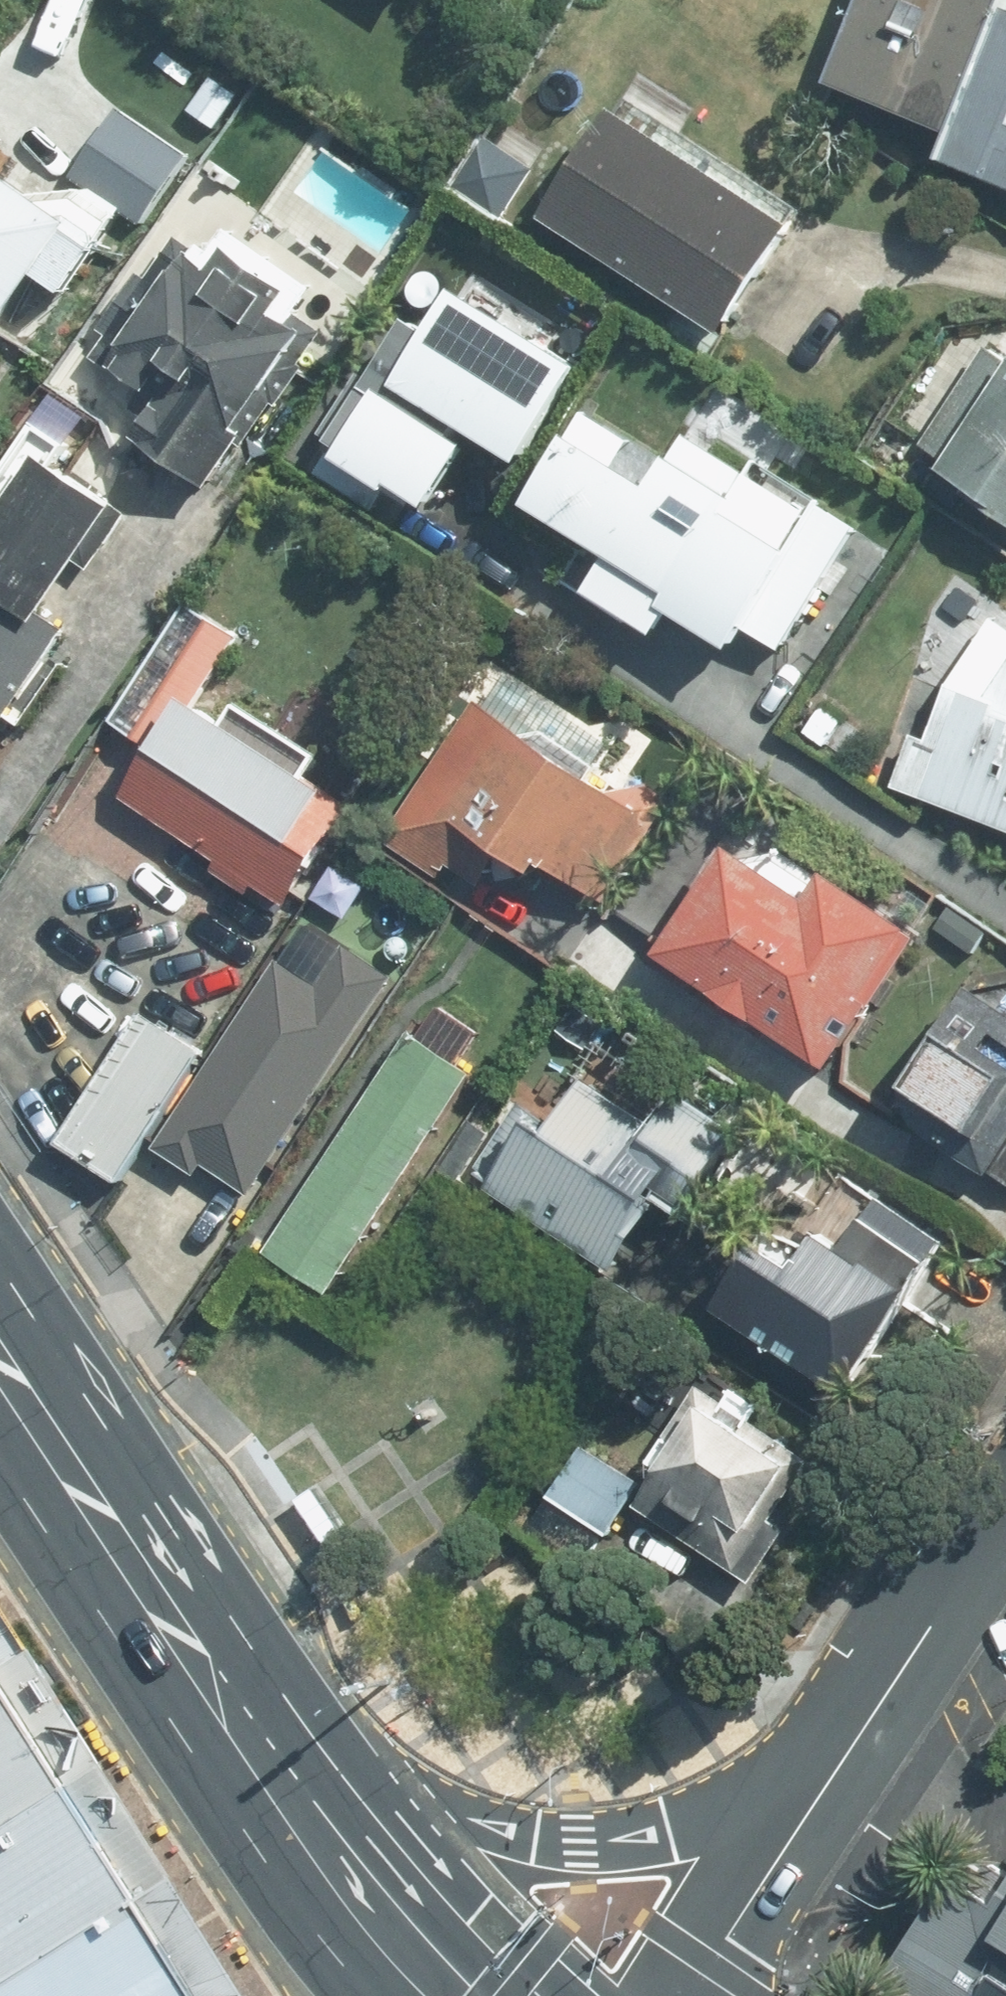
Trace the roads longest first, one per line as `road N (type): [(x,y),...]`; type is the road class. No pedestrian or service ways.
road 1 (primary): [(234,1719),(514,1828),(578,1835),(675,1826),(871,1718)]
road 2 (primary): [(0,1375),(234,1719)]
road 3 (primary): [(234,1719),(396,1951),(438,1995)]
road 4 (residential): [(693,1995),(871,1718)]
road 5 (residential): [(871,1718),(1005,1513)]

